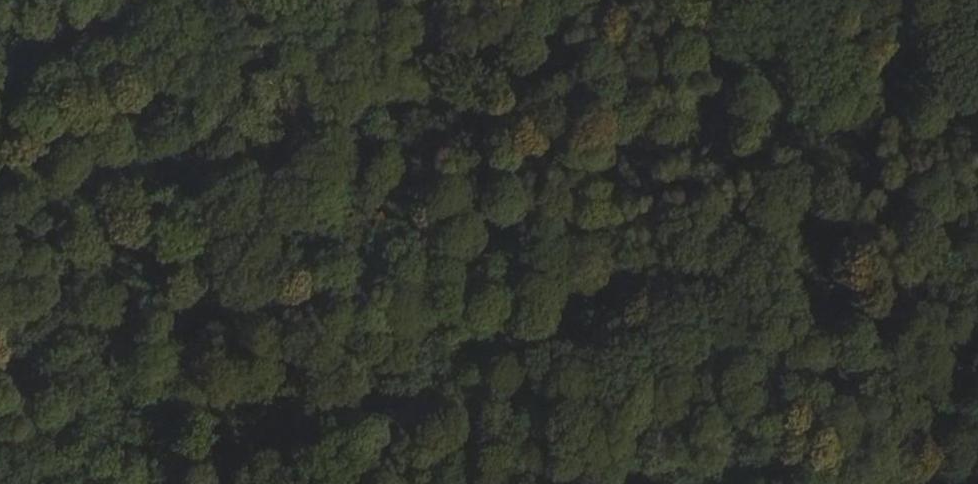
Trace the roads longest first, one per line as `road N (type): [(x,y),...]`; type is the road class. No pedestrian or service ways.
road 1 (track): [(977,119),(667,0)]

